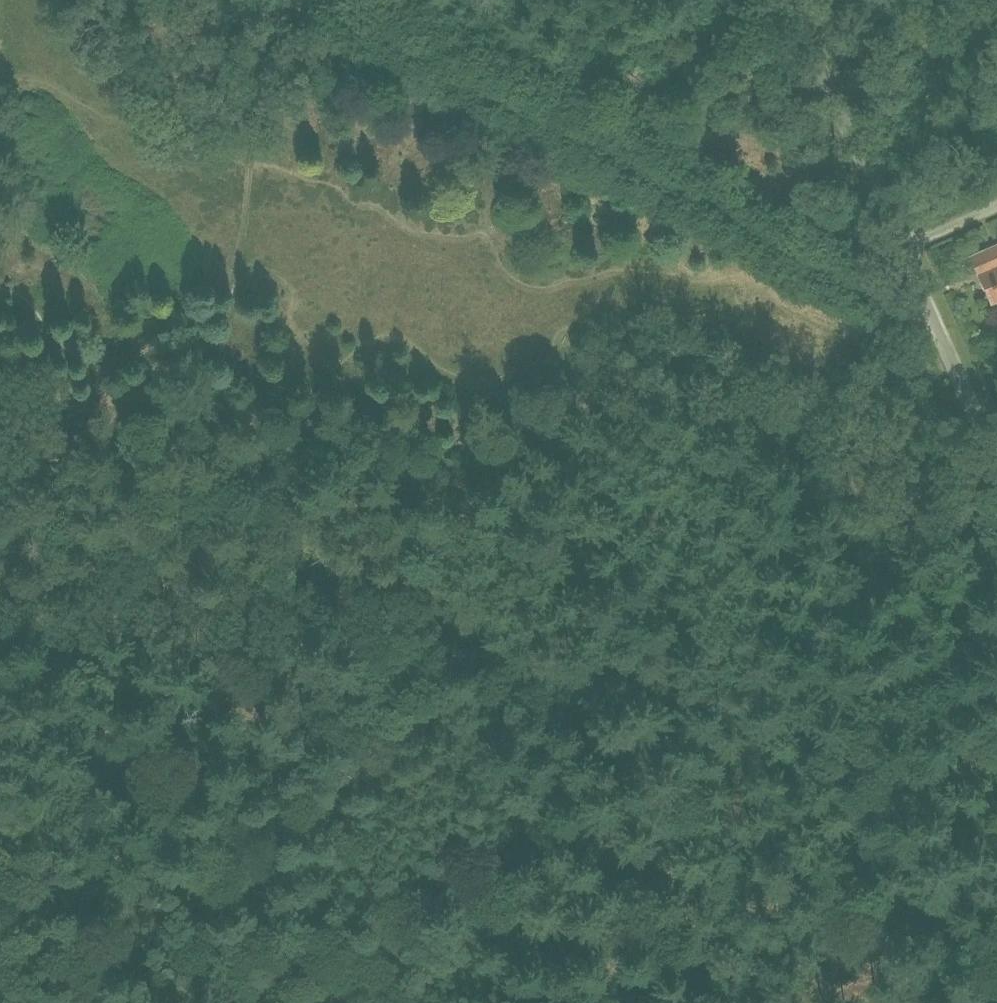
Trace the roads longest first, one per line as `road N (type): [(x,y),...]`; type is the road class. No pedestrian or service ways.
road 1 (unclassified): [(996,462),(789,0)]

